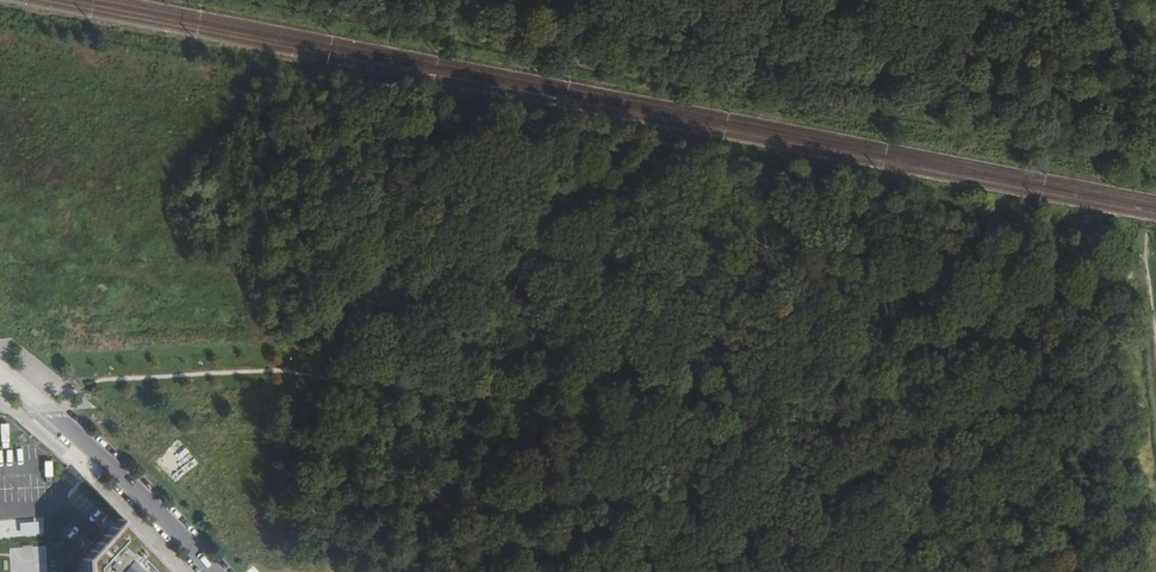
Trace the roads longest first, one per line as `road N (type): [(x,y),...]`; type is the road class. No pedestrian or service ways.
road 1 (unclassified): [(215,571),(0,372)]

